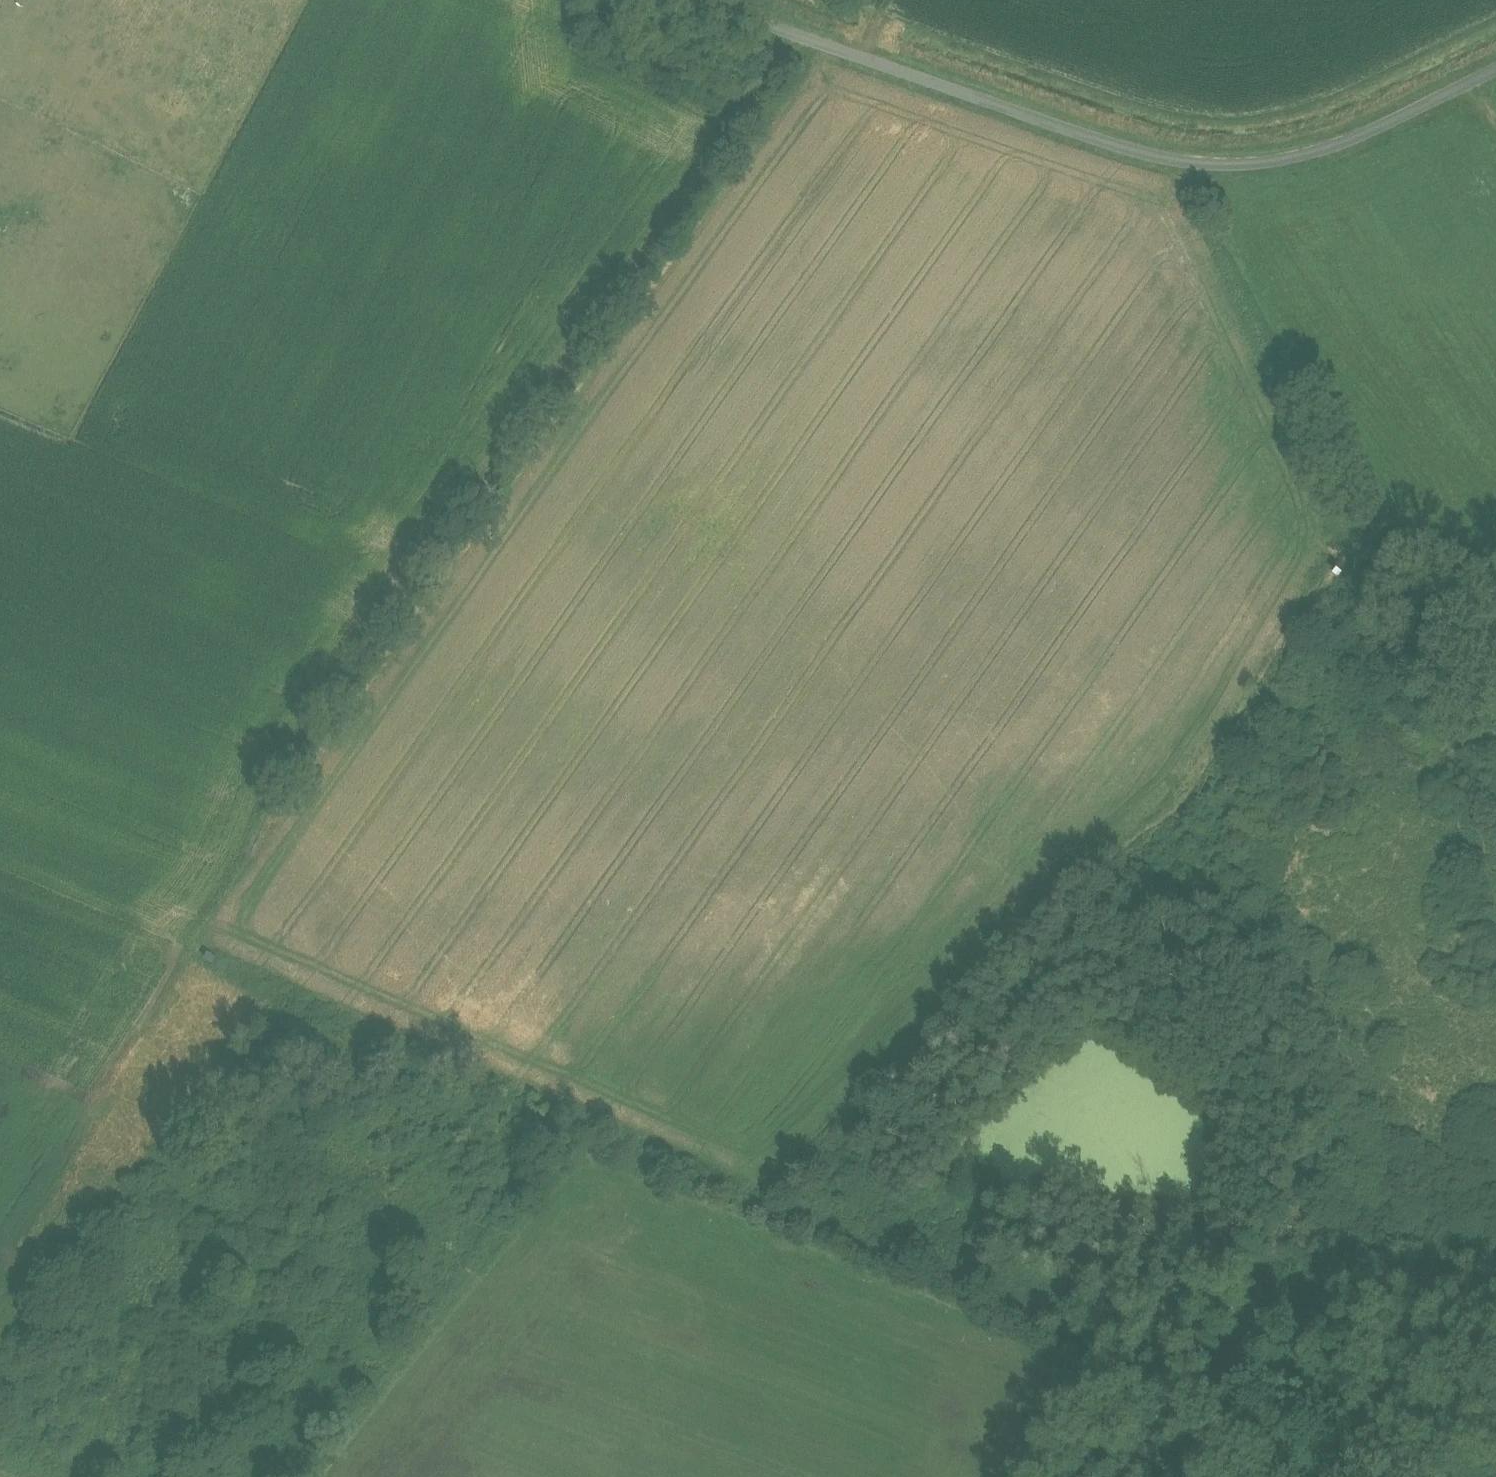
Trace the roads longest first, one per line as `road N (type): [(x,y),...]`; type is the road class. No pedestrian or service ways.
road 1 (residential): [(1495,69),(1346,144),(1274,162),(1214,167),(1142,154),(698,0)]

